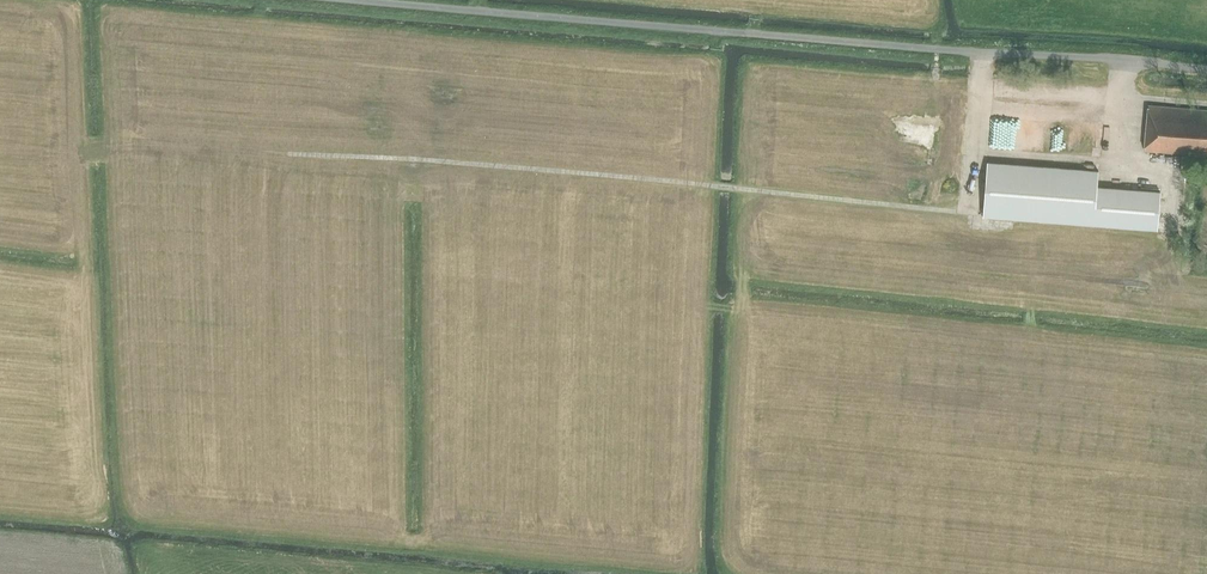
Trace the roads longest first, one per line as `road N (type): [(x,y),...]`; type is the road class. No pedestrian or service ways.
road 1 (unclassified): [(1206,69),(359,0)]
road 2 (track): [(971,212),(427,160),(288,154)]

